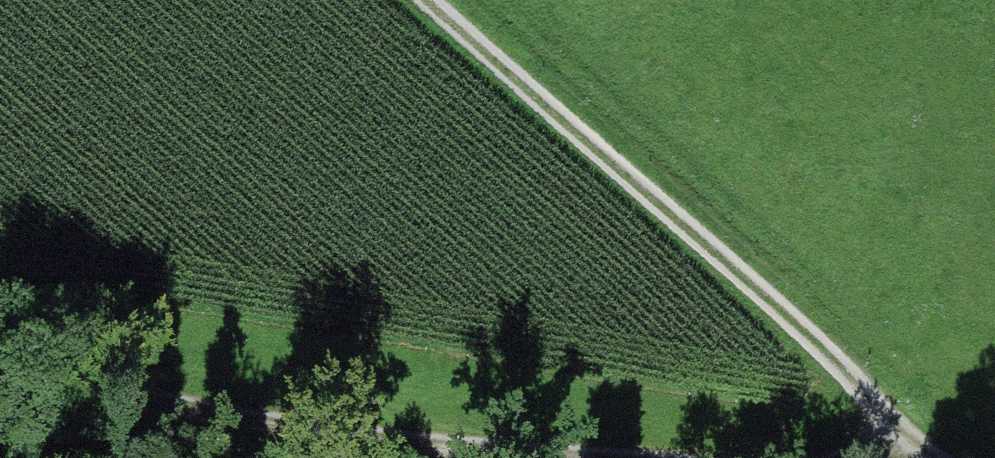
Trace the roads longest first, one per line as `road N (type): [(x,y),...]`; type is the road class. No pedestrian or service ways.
road 1 (track): [(431,0),(866,386),(927,457)]
road 2 (track): [(0,340),(512,457)]

